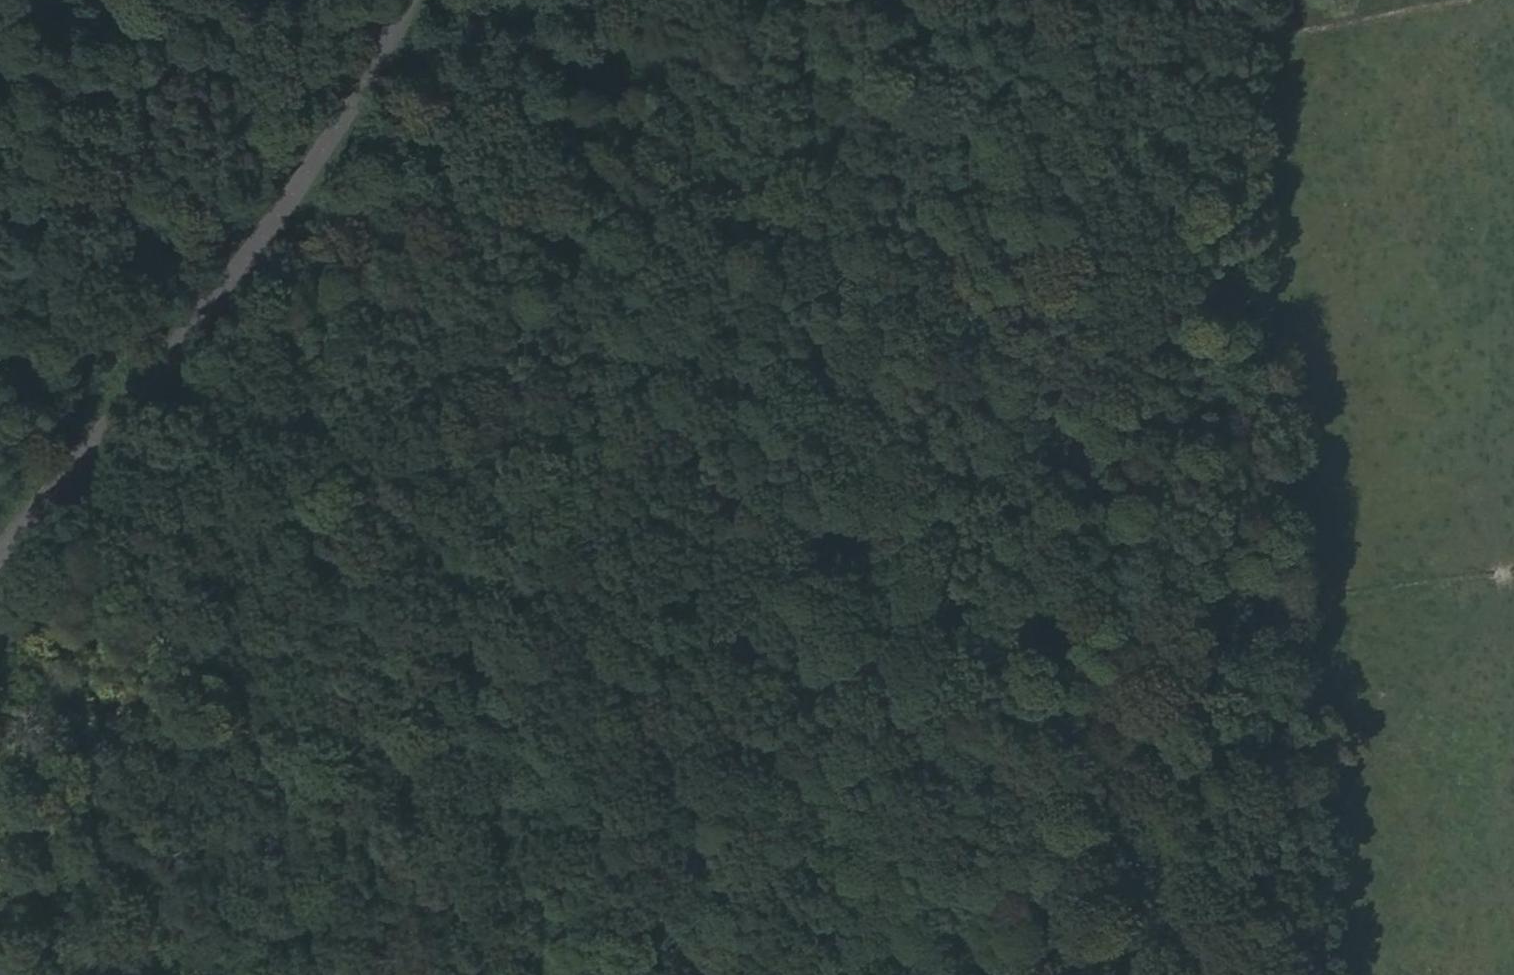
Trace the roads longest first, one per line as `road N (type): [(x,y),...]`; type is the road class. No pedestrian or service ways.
road 1 (tertiary): [(0,625),(263,276),(437,0)]

